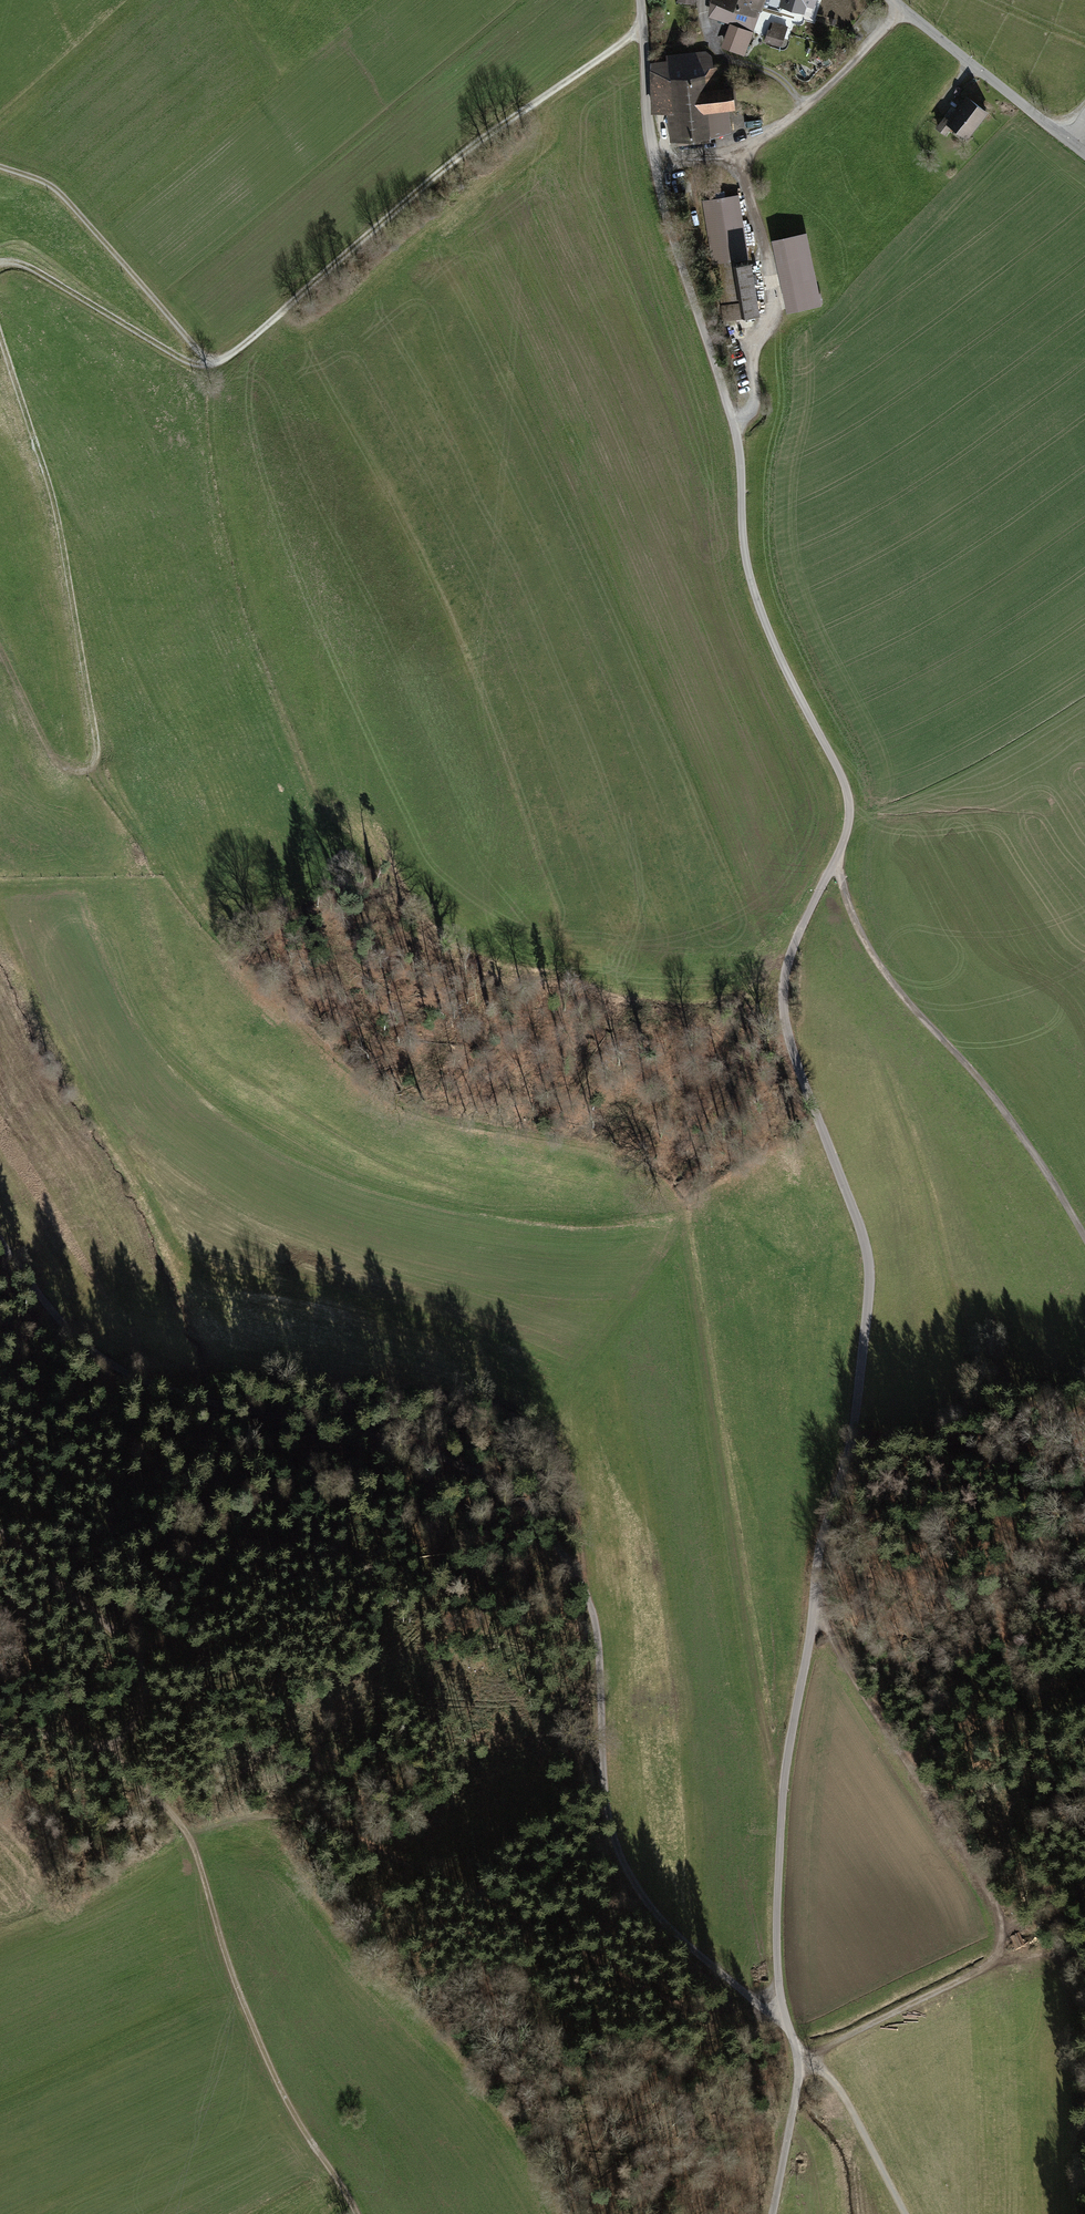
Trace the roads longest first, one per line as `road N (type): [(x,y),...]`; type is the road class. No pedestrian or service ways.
road 1 (residential): [(771,2213),(802,2060),(779,1972),(780,1819),(820,1552),(866,1352),(867,1261),(793,1050),(784,975),(847,818),(826,739),(752,574),(749,446),(656,166),(640,0)]
road 2 (track): [(780,1819),(682,1208),(623,1155),(425,1115),(369,1086),(181,893),(93,762)]
road 3 (track): [(748,1998),(657,1909),(628,1865),(606,1800),(592,1612),(568,1560),(518,1497),(407,1444),(125,1373),(47,1309),(0,1236)]
road 4 (track): [(643,29),(464,153),(222,362),(182,360),(25,266),(0,263)]
road 5 (track): [(0,339),(59,526),(94,747),(86,769),(57,762),(0,649)]
road 6 (track): [(833,862),(878,956),(1023,1133),(1084,1243)]
road 7 (track): [(356,2213),(289,2104),(238,1994),(187,1833)]
road 8 (track): [(994,1961),(802,2060),(839,2089),(908,2213)]
road 9 (track): [(994,1961),(1000,1917),(983,1881),(815,1615)]
road 10 (track): [(0,1529),(139,1663),(146,1688),(138,1715),(100,1749)]
road 11 (track): [(206,367),(51,186),(0,168)]
road 12 (residential): [(892,0),(1084,155)]
road 13 (track): [(983,1881),(1038,1897),(996,1733)]
road 14 (track): [(187,1833),(100,1749),(0,1726)]

